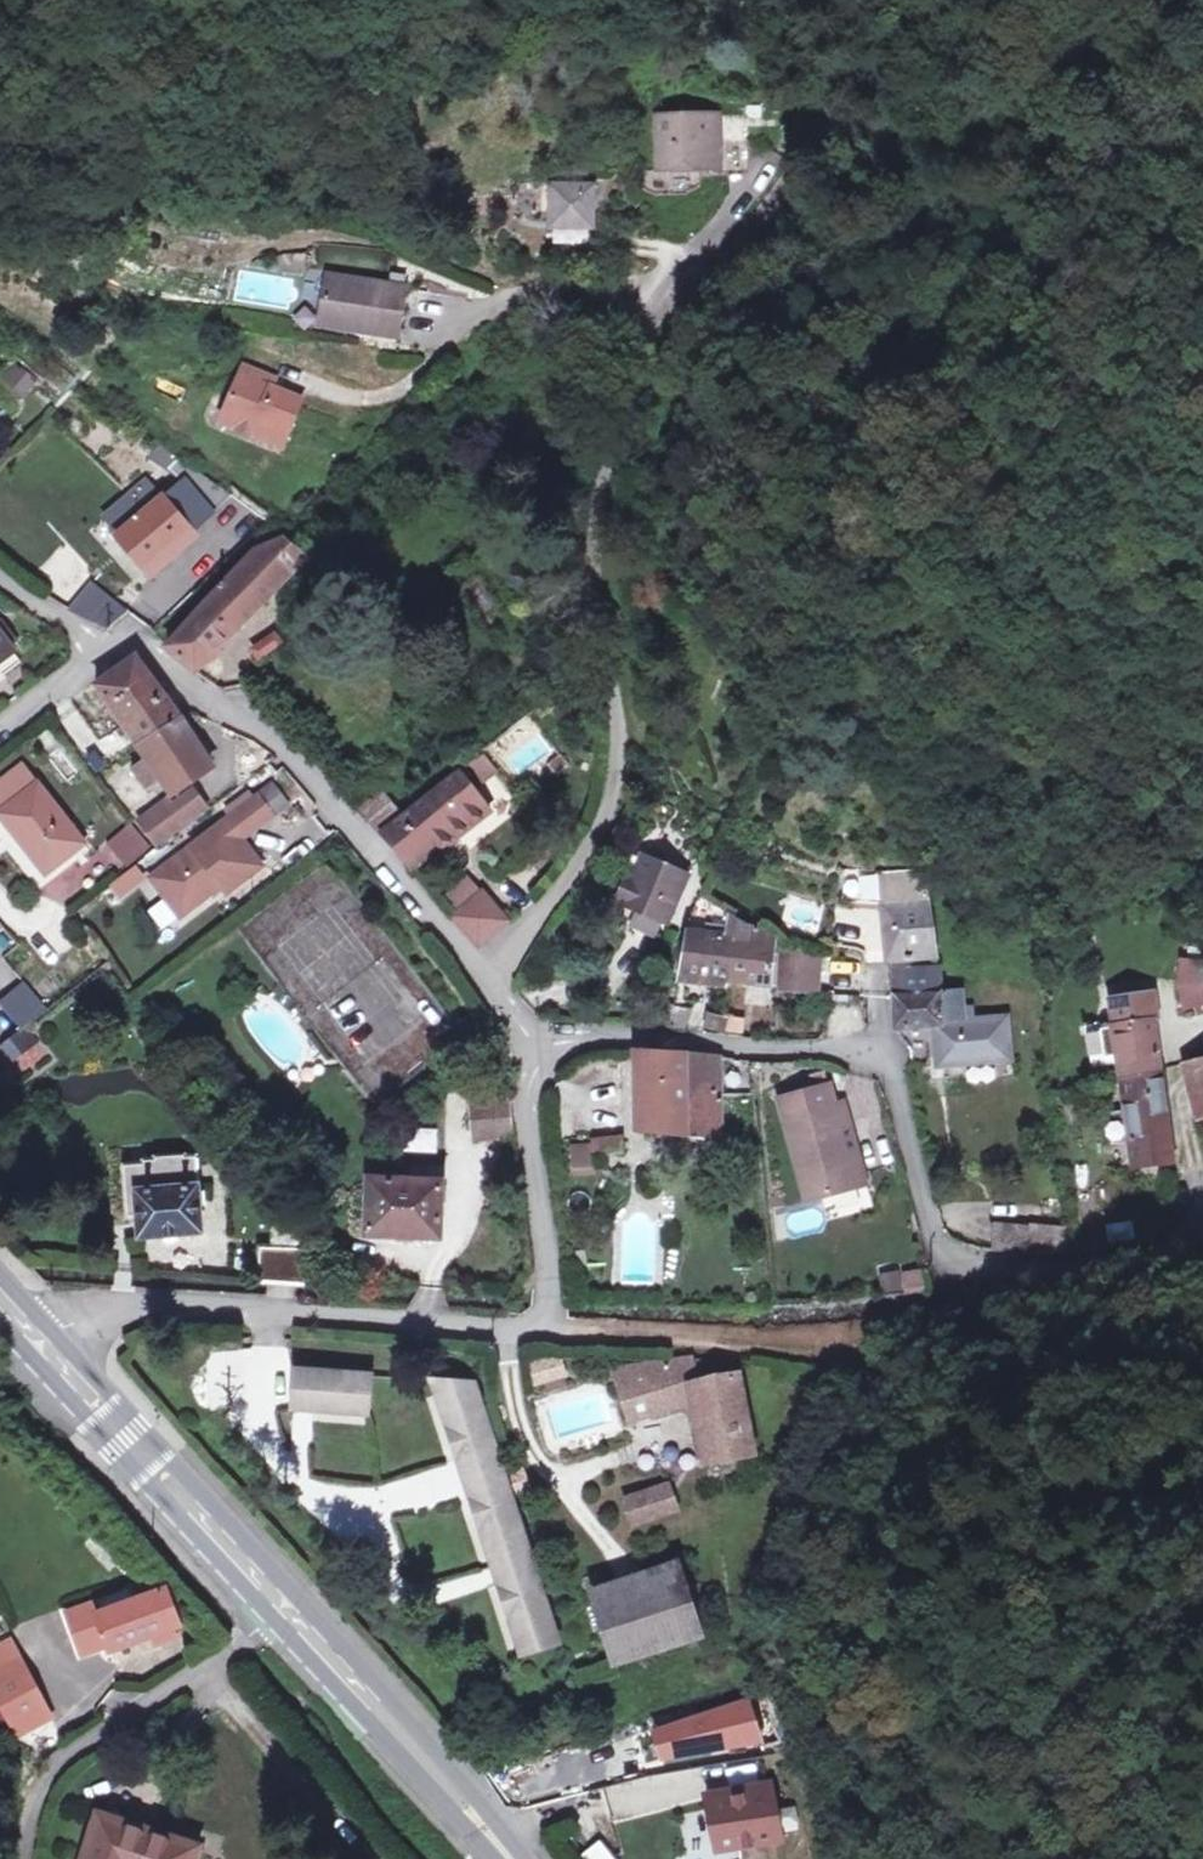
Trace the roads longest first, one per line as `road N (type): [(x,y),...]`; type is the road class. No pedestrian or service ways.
road 1 (unclassified): [(407,386),(506,303),(657,283),(604,489),(596,594),(619,728),(618,776),(559,890),(488,988)]
road 2 (residential): [(1202,1238),(1148,1259),(980,1270),(949,1263),(932,1233),(887,1067),(848,1046),(525,1040)]
road 3 (residential): [(525,1040),(553,1316),(509,1326),(159,1302),(63,1328),(43,1345)]
road 4 (residential): [(110,650),(127,637),(145,643),(198,698),(269,730),(445,927),(488,988)]
road 5 (unclassified): [(23,1858),(37,1788),(64,1752),(285,1607)]
road 6 (secondary): [(43,1345),(285,1607)]
road 7 (secondary): [(285,1607),(511,1858)]
road 8 (track): [(763,160),(719,230),(657,283)]
road 9 (residential): [(0,727),(110,650)]
road 10 (residential): [(0,577),(110,650)]

